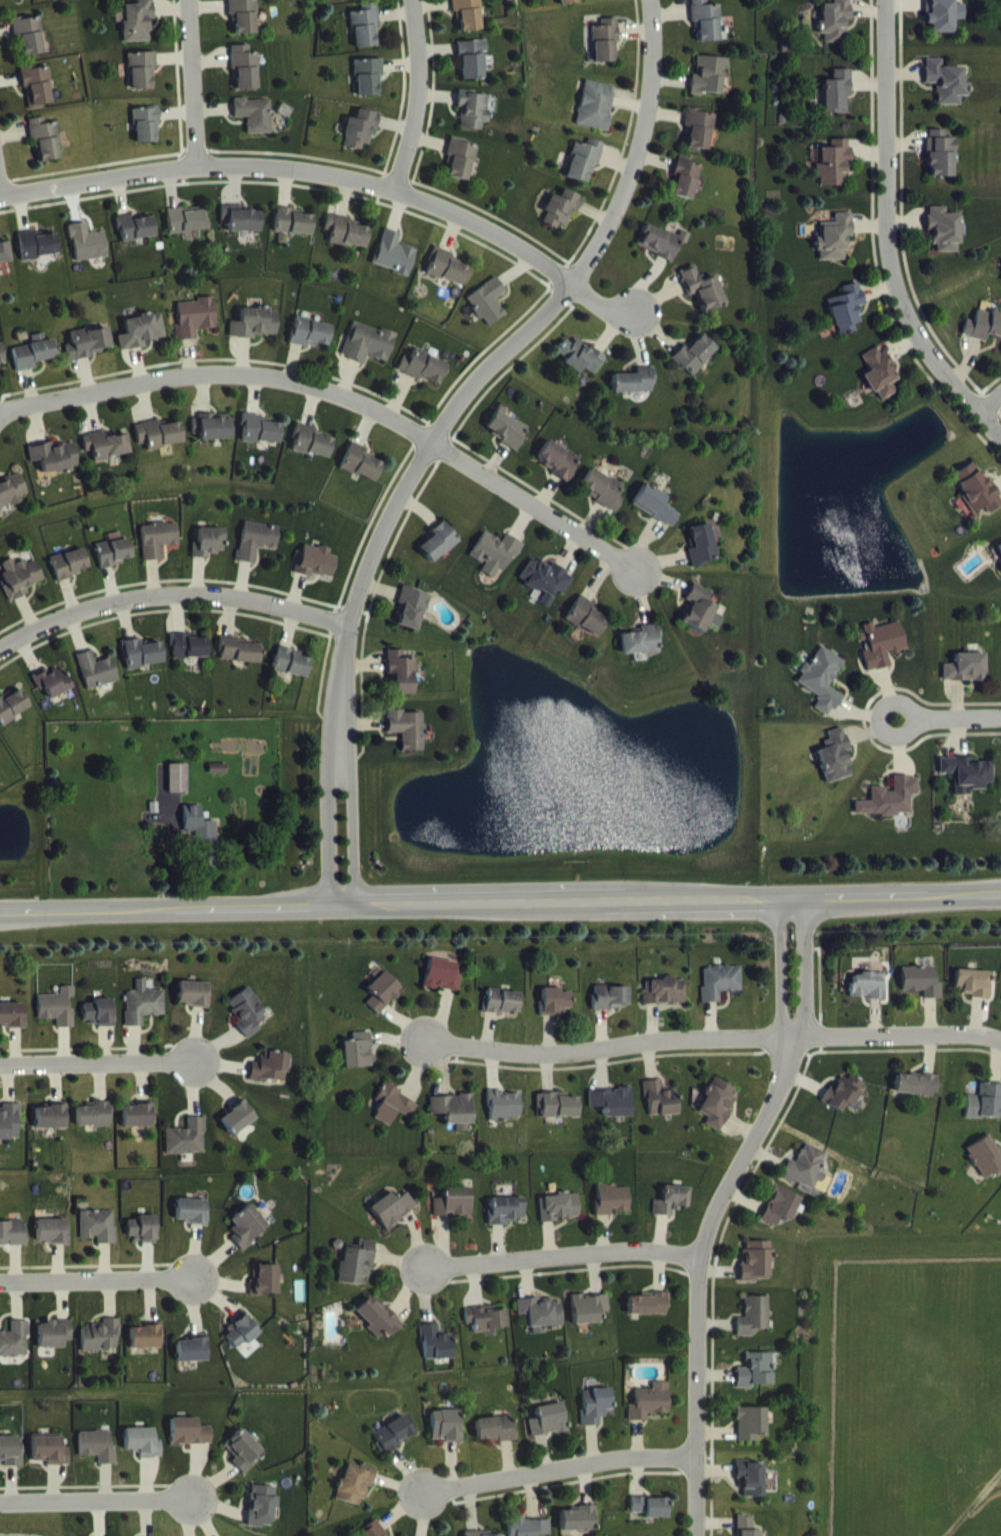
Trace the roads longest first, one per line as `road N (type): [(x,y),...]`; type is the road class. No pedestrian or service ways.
road 1 (secondary): [(1000,893),(0,910)]
road 2 (residential): [(337,749),(347,623),(400,493),(431,437),(488,367),(578,284),(609,236),(652,100),(650,0)]
road 3 (residential): [(0,411),(202,371),(309,384),(431,437),(645,571)]
road 4 (residential): [(0,198),(195,166),(297,169),(401,187),(500,230),(641,319)]
road 5 (residential): [(793,898),(789,1091),(697,1259),(696,1535)]
road 6 (residential): [(425,1043),(549,1056),(669,1040),(977,1037),(1000,1044)]
road 7 (residential): [(1000,431),(923,346),(892,272),(886,0)]
road 8 (residential): [(0,648),(52,619),(159,592),(250,598),(347,623)]
road 9 (residential): [(697,1259),(653,1254),(426,1273)]
road 10 (residential): [(697,1464),(597,1465),(429,1495)]
road 11 (residential): [(0,1280),(198,1276)]
road 12 (residential): [(195,1497),(0,1500)]
road 13 (residential): [(0,1064),(193,1060)]
road 14 (residential): [(401,187),(422,36),(416,0)]
road 15 (residential): [(184,0),(195,166)]
road 16 (residential): [(358,901),(355,790),(337,749)]
road 17 (residential): [(337,749),(326,787),(330,902)]
road 18 (residential): [(912,727),(907,700),(889,698),(879,707),(884,731),(912,727)]

